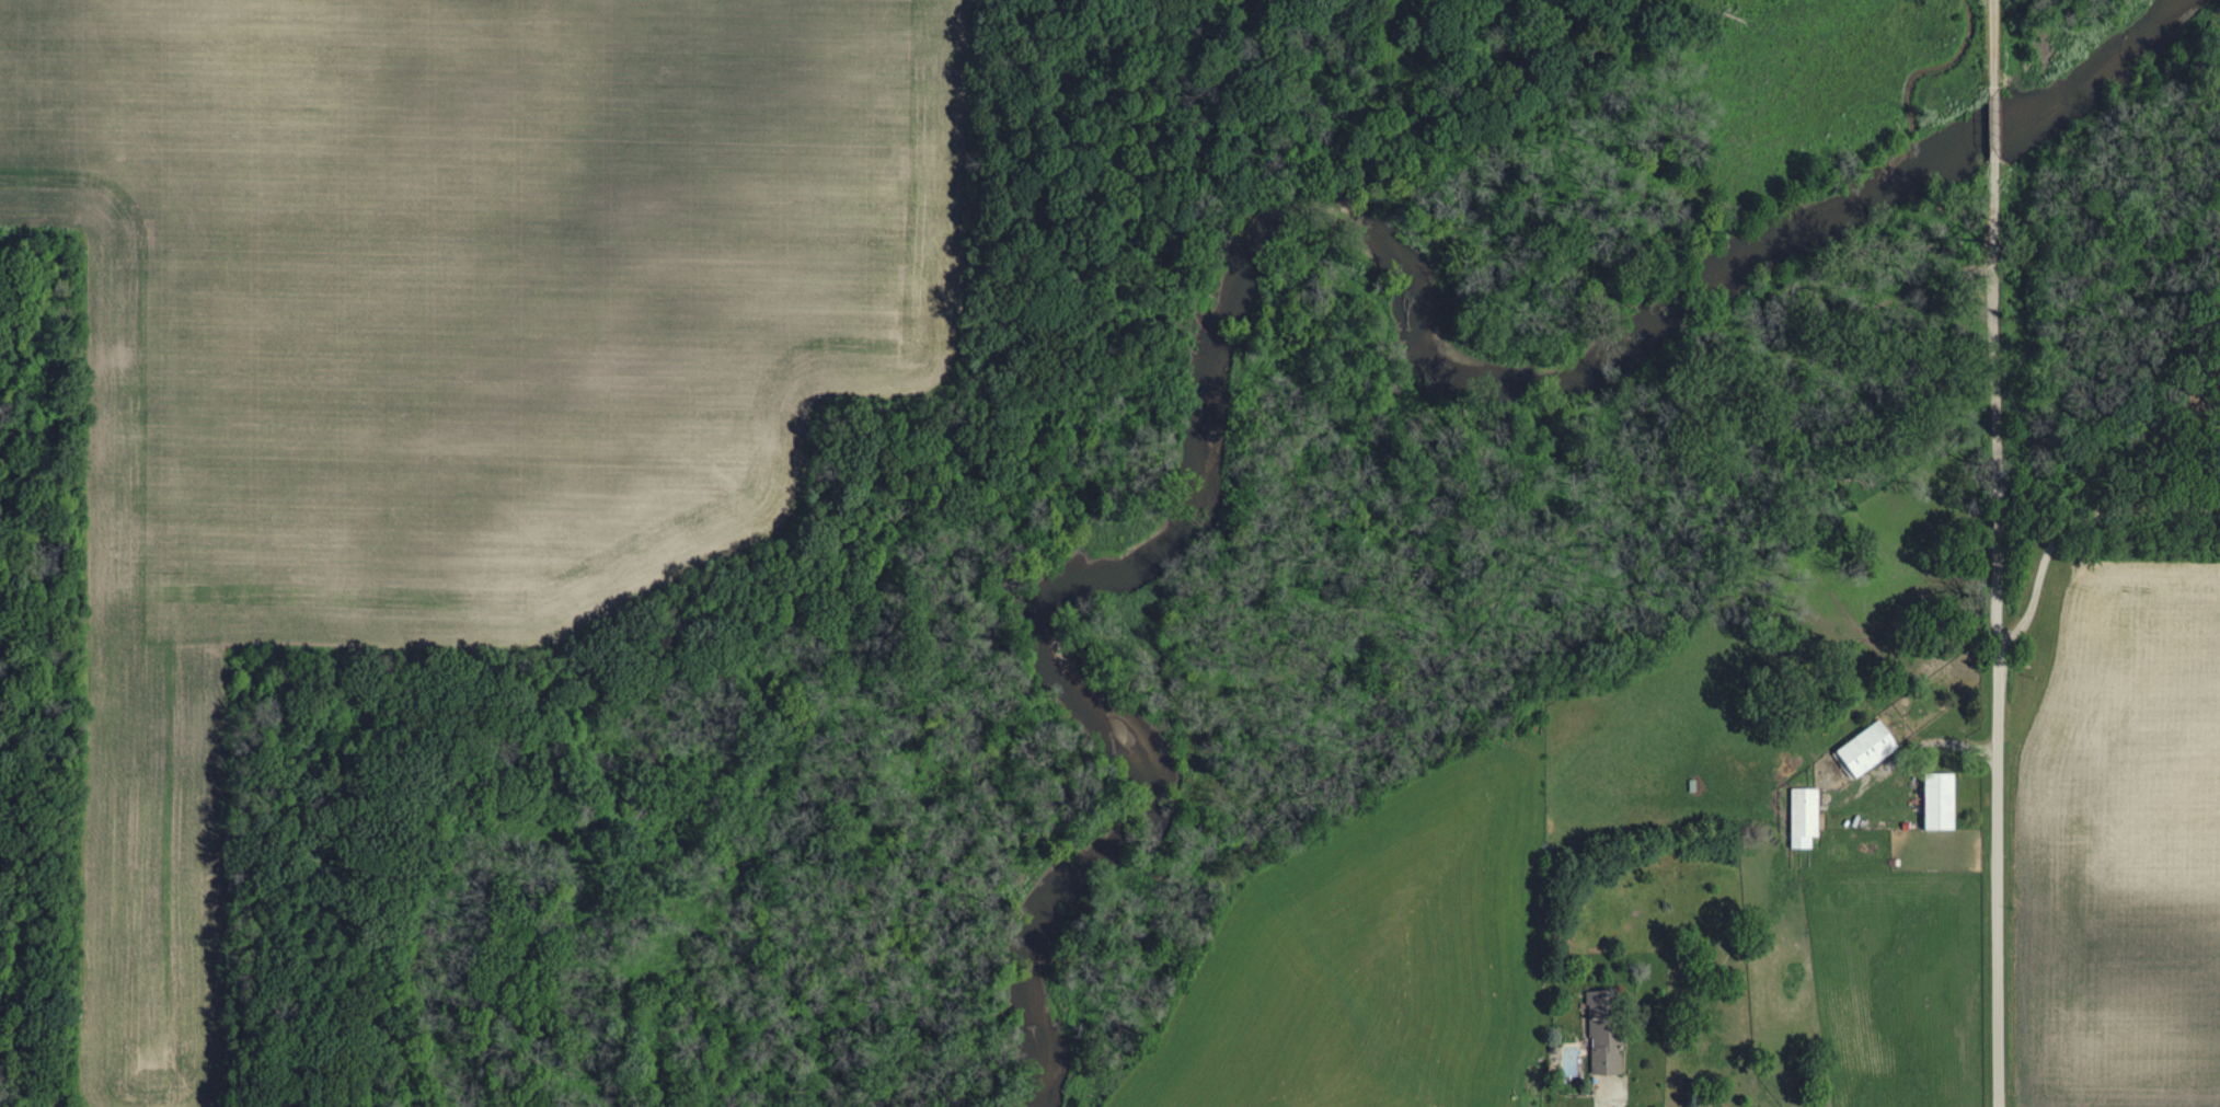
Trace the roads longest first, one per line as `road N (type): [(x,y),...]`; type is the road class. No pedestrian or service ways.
road 1 (residential): [(2002,1106),(2002,0)]
road 2 (residential): [(1998,865),(2064,805),(2162,761),(2219,759)]

